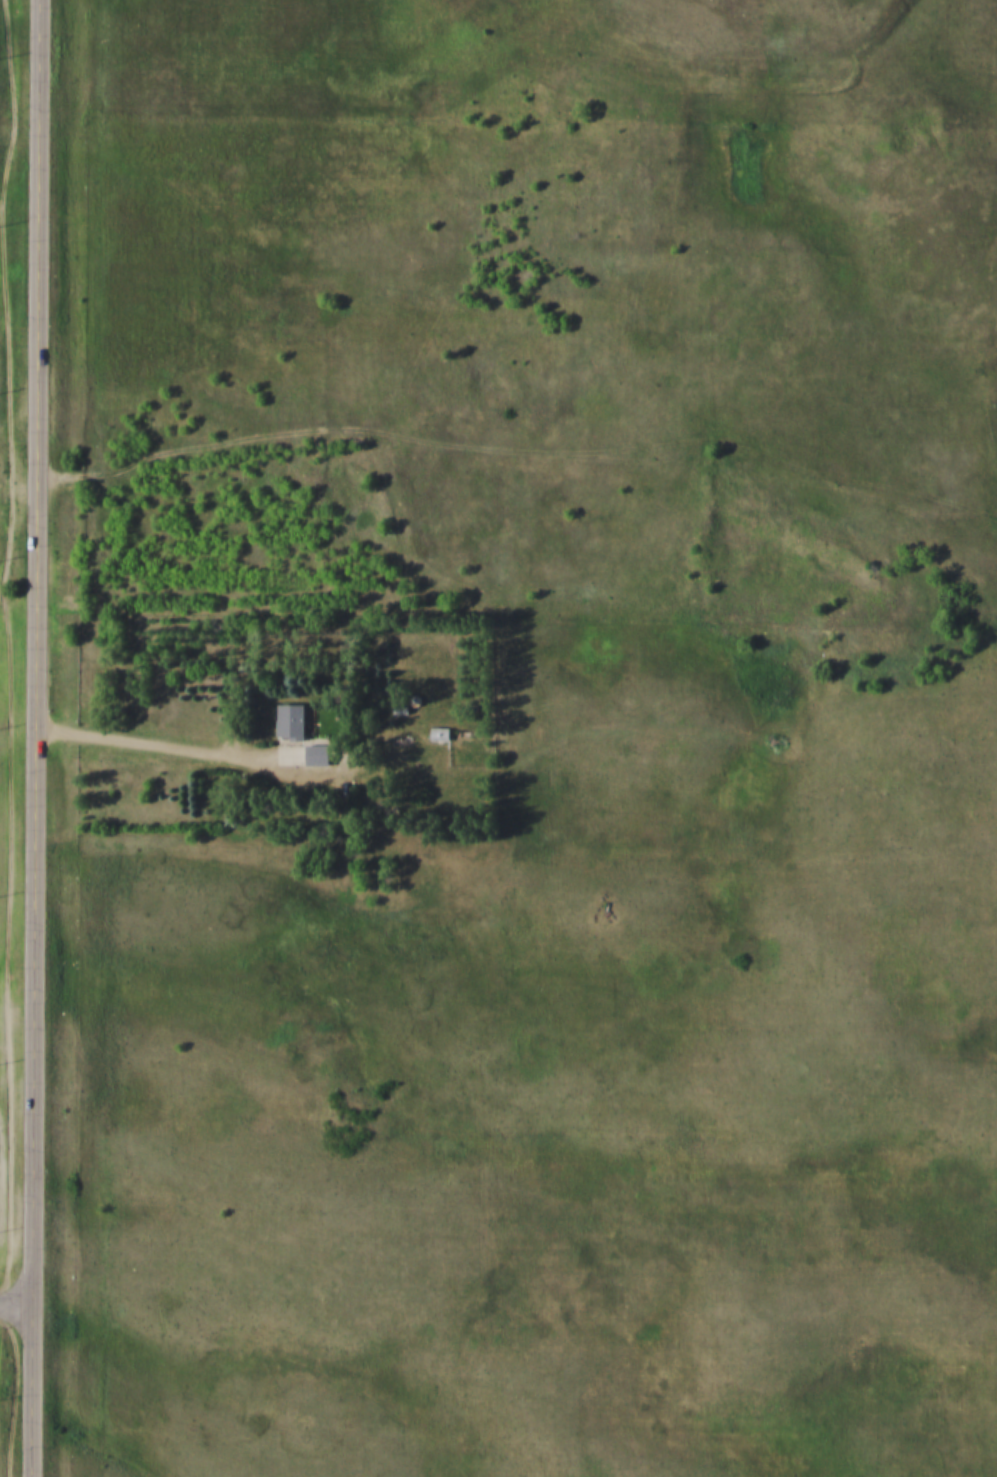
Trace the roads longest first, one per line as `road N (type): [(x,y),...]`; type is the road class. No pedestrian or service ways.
road 1 (residential): [(35,1476),(43,0)]

